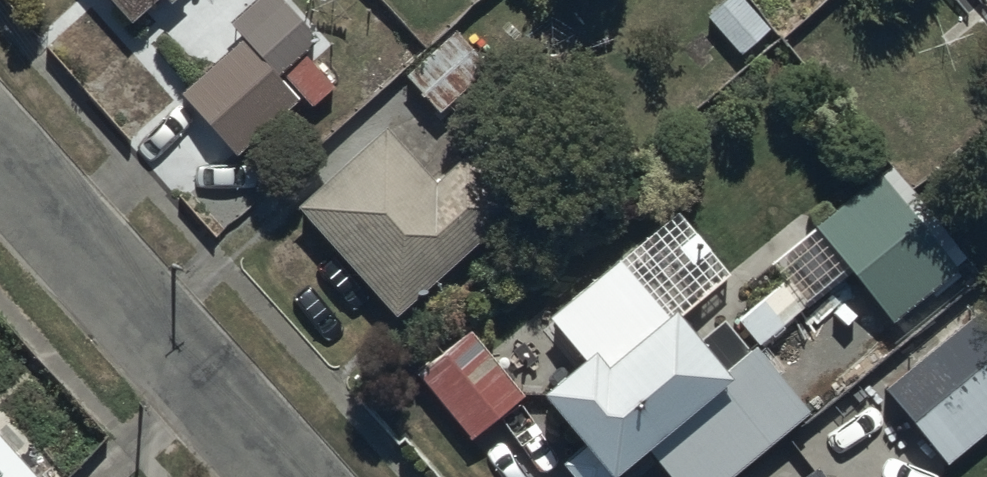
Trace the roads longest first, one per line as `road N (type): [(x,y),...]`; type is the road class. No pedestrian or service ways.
road 1 (residential): [(285,476),(0,165)]

